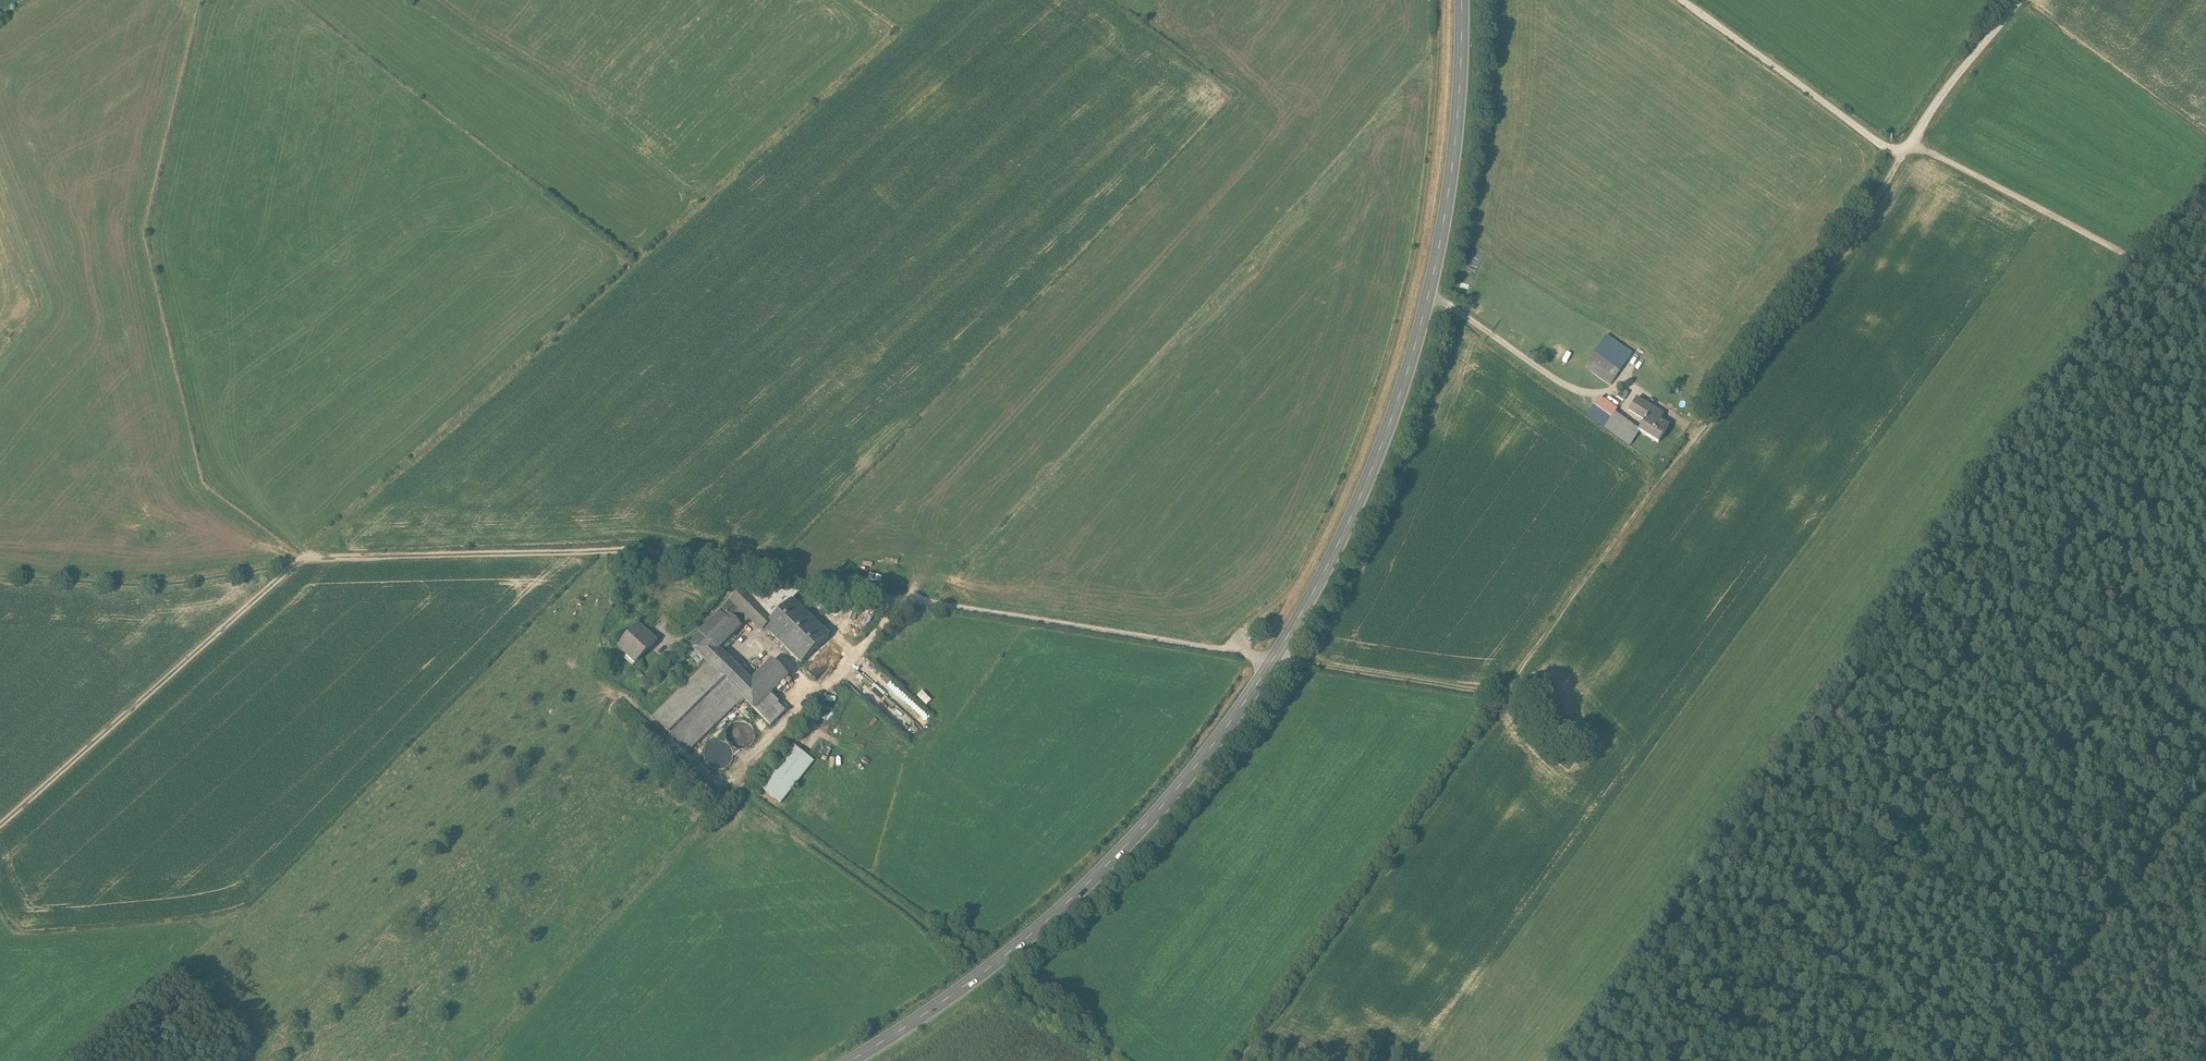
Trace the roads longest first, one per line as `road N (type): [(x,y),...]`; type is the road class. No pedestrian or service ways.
road 1 (secondary): [(1459,0),(1460,84),(1430,295),(1409,379),(1339,542),(1216,741),(1096,877),(955,992),(849,1060)]
road 2 (track): [(305,561),(950,0)]
road 3 (track): [(1099,0),(1233,97),(759,572)]
road 4 (track): [(1440,0),(1422,226),(1386,371),(1294,581),(1242,627),(1230,650)]
road 5 (track): [(1907,148),(1818,284),(1573,597),(1506,694)]
road 6 (track): [(897,597),(1506,694)]
road 7 (track): [(305,561),(632,551),(897,597)]
road 8 (track): [(1242,1060),(1506,694)]
road 9 (track): [(986,966),(737,789),(688,766),(629,702)]
road 10 (track): [(305,561),(0,828)]
road 11 (track): [(1907,148),(1925,150),(2129,256),(2205,305)]
road 12 (track): [(2205,787),(2013,1060)]
road 13 (track): [(0,577),(146,587),(305,561)]
road 14 (track): [(1680,0),(1888,147),(1907,148)]
road 15 (track): [(897,597),(737,789)]
road 16 (track): [(2015,0),(1907,148)]

